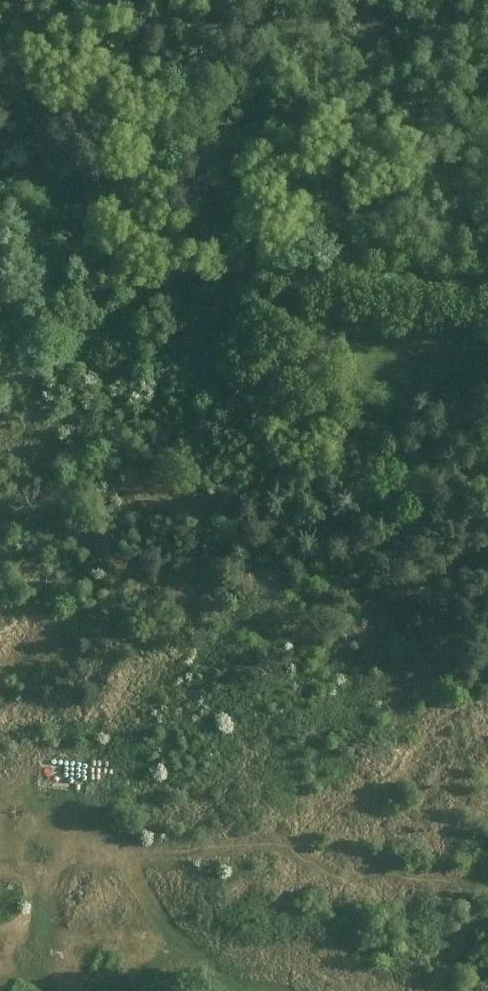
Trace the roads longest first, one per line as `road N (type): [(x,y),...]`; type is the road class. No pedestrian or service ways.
road 1 (track): [(0,272),(238,304),(487,295)]
road 2 (track): [(0,868),(39,906),(64,990)]

